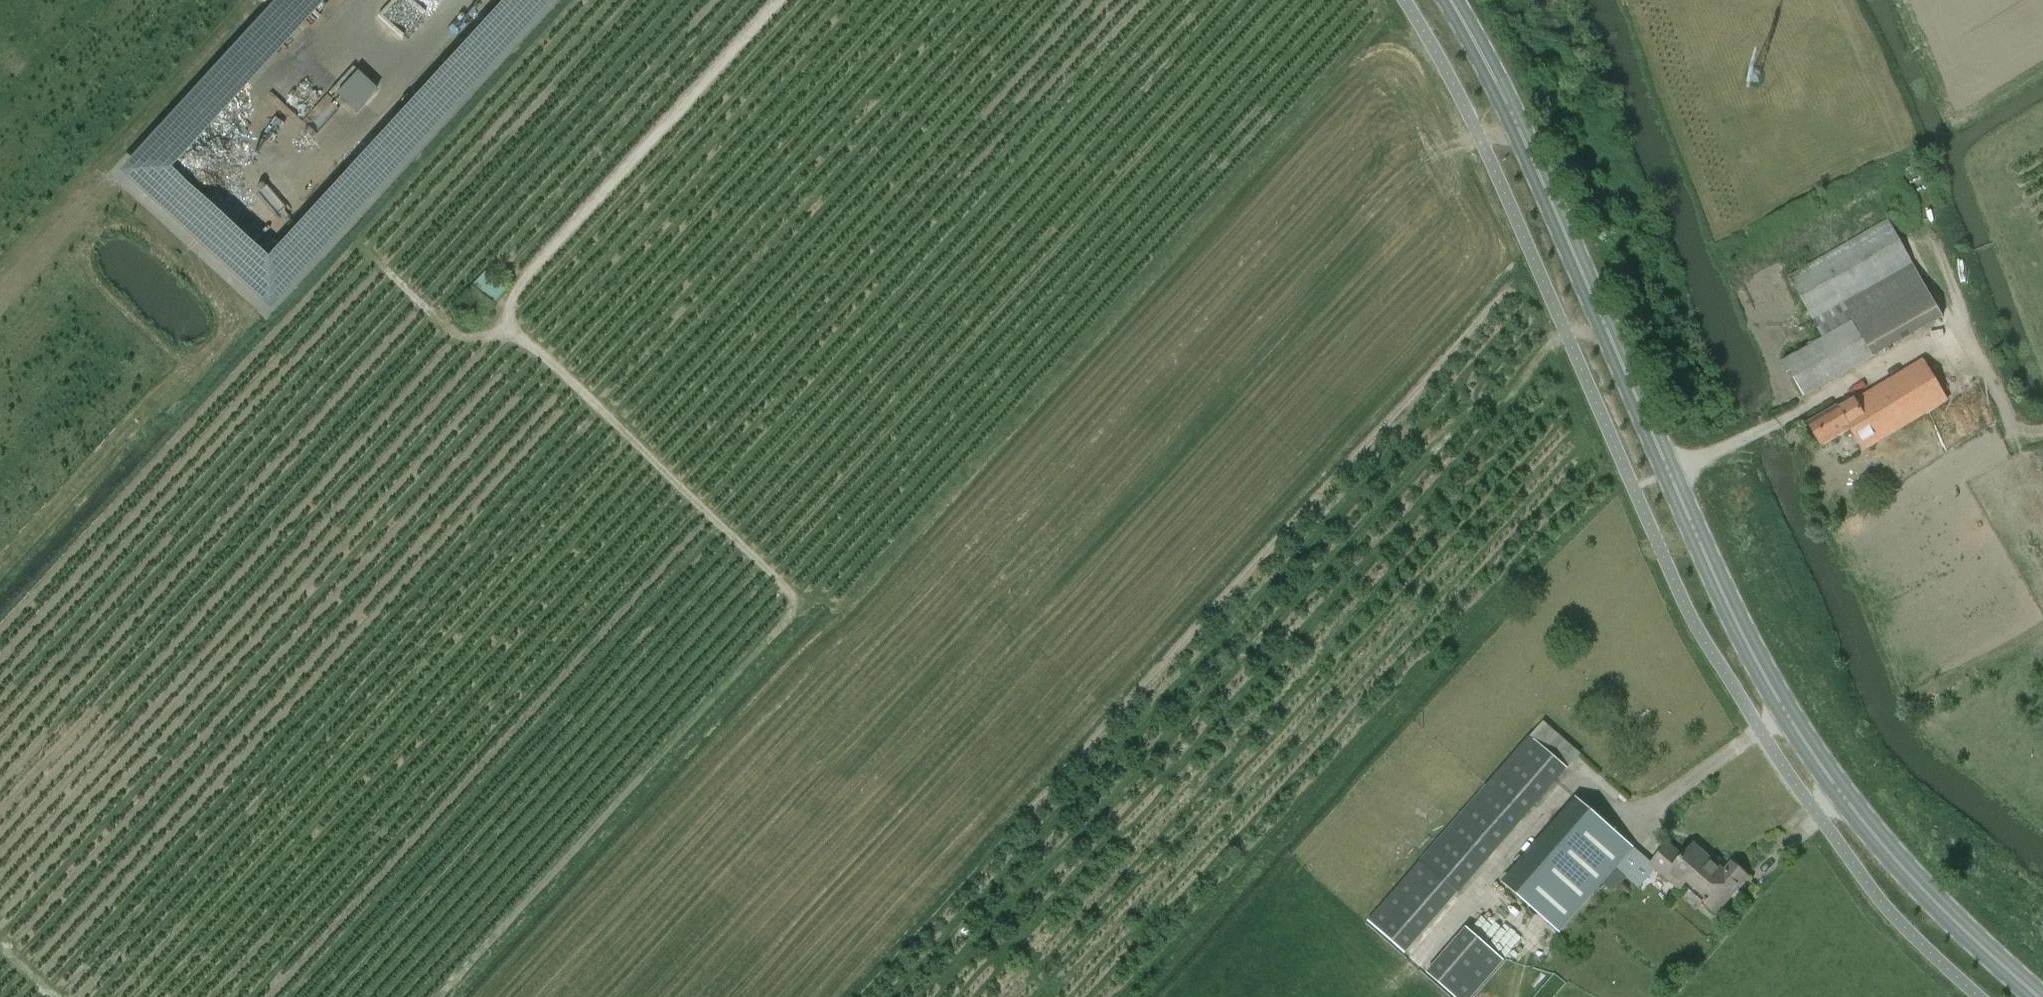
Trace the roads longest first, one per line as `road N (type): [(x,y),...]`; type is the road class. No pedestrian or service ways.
road 1 (secondary): [(2039,996),(1919,887),(1831,783),(1746,645),(1510,111),(1451,0)]

